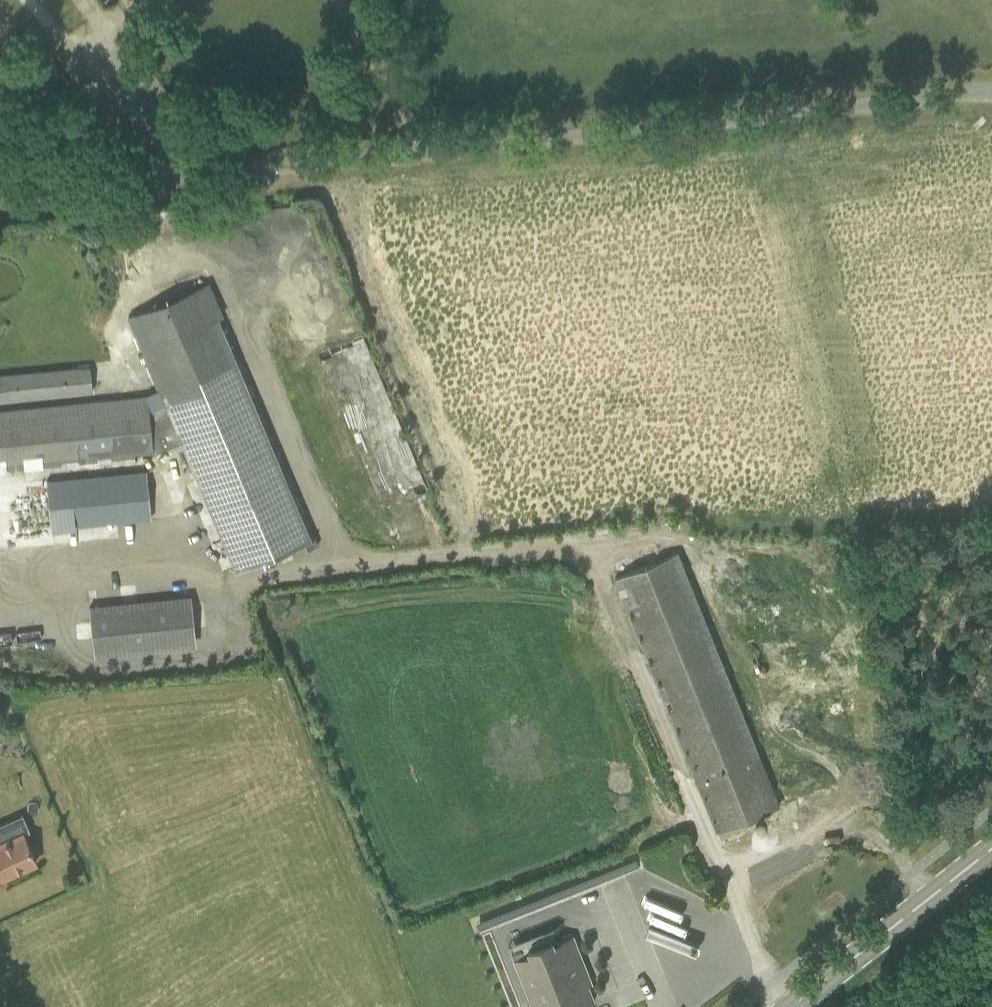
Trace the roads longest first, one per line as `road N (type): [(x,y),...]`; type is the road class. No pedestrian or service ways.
road 1 (unclassified): [(0,198),(687,121),(991,96)]
road 2 (secondary): [(791,1006),(991,848)]

